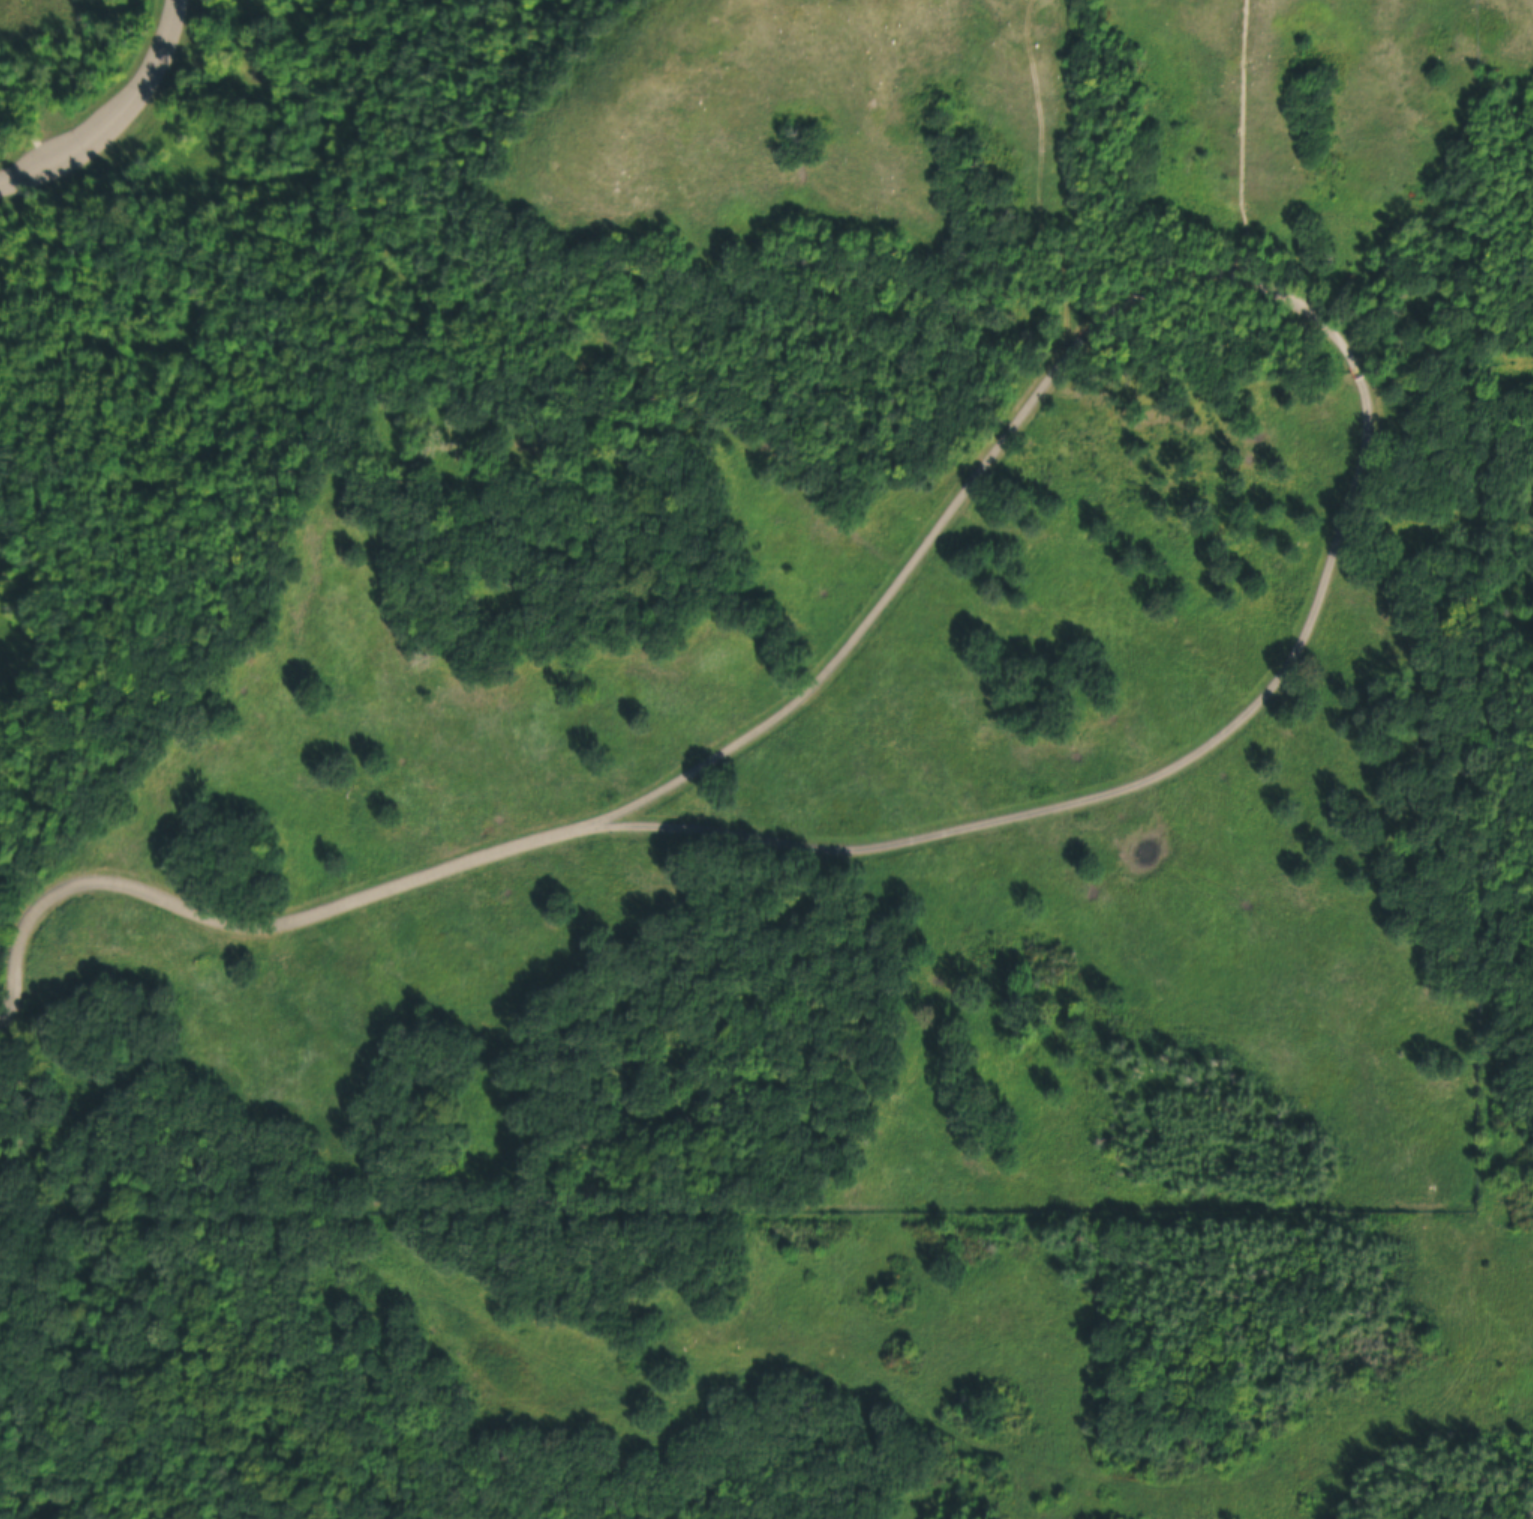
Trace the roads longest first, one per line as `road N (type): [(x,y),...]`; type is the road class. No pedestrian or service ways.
road 1 (track): [(1220,276),(1248,244),(1240,201),(1250,0)]

